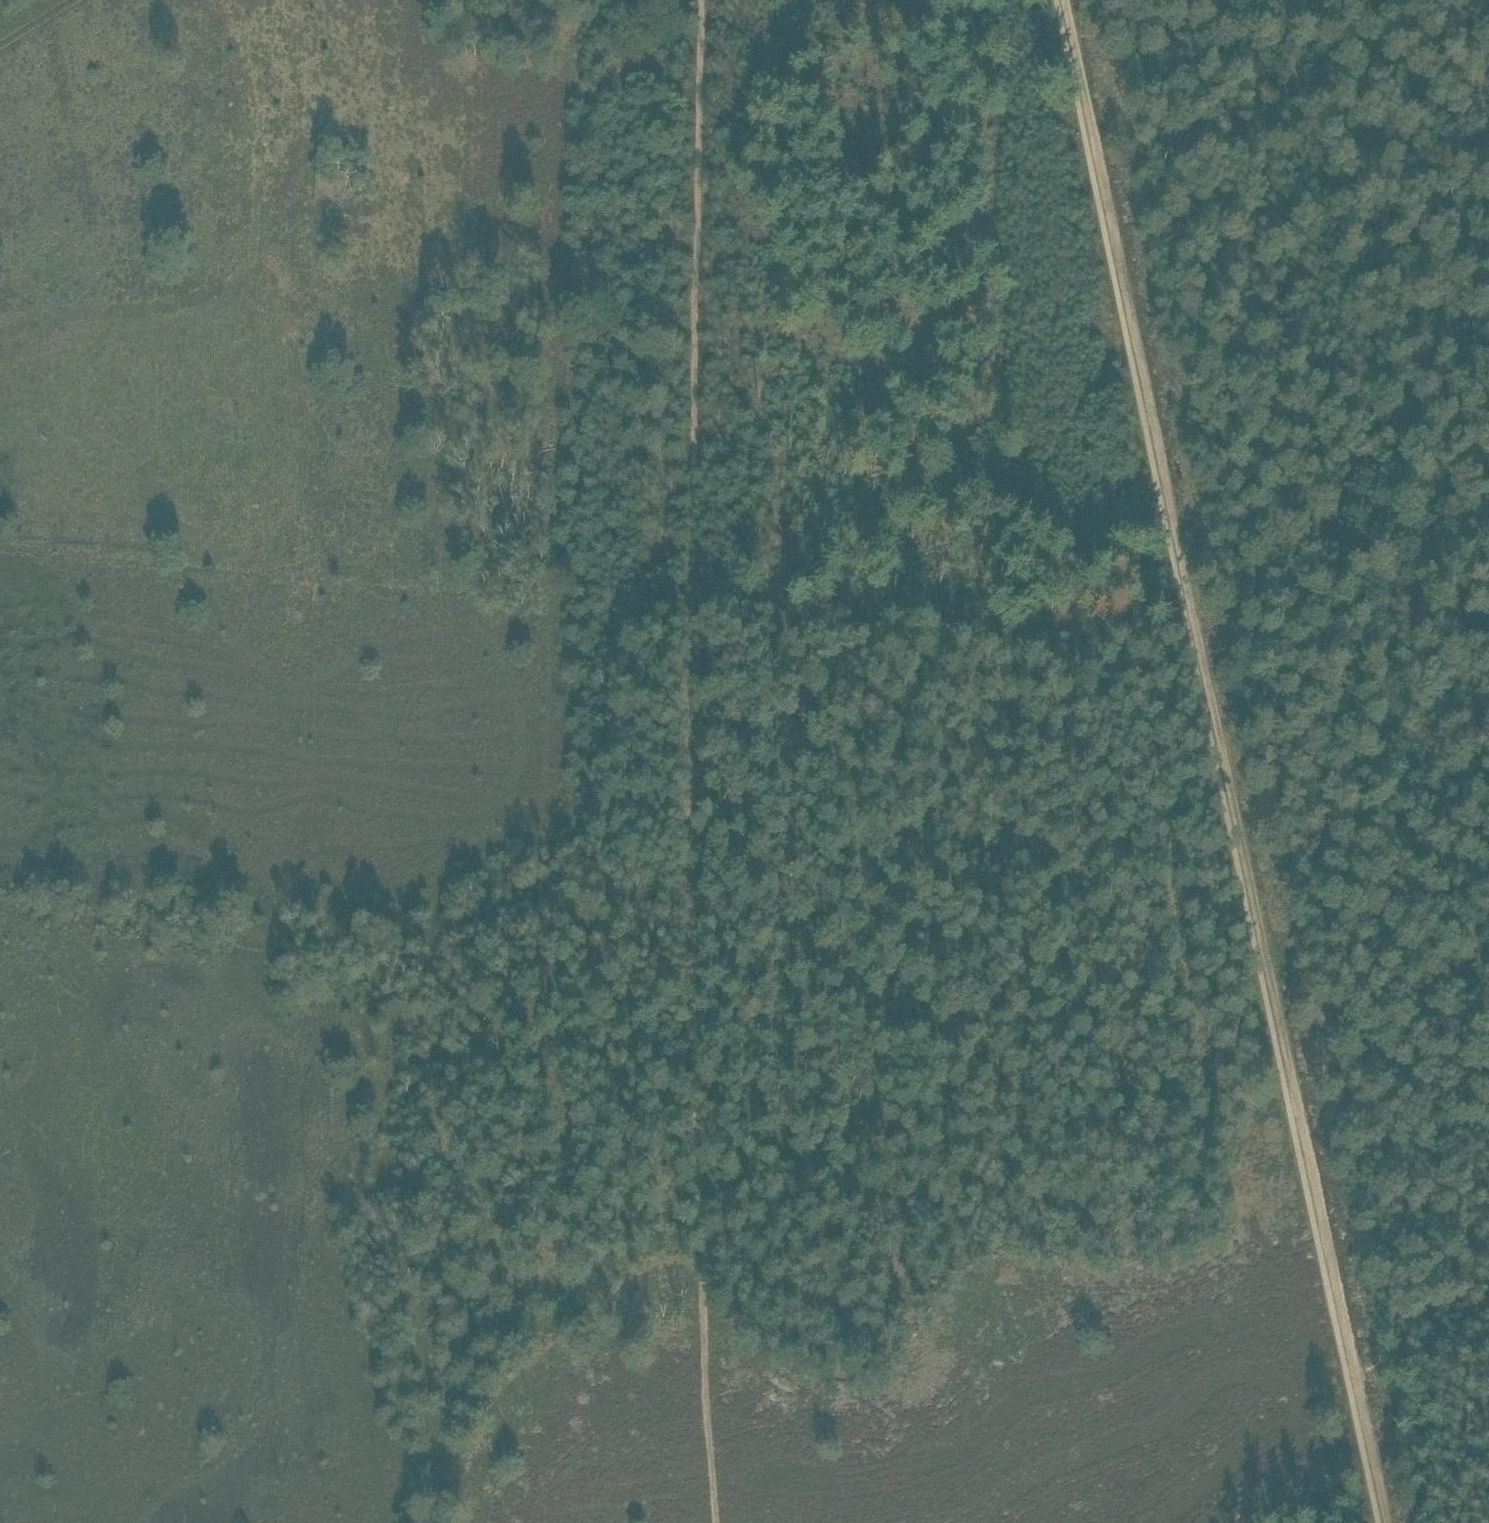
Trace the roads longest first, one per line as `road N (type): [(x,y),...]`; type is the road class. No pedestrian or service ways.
road 1 (track): [(1067,0),(1391,1522)]

